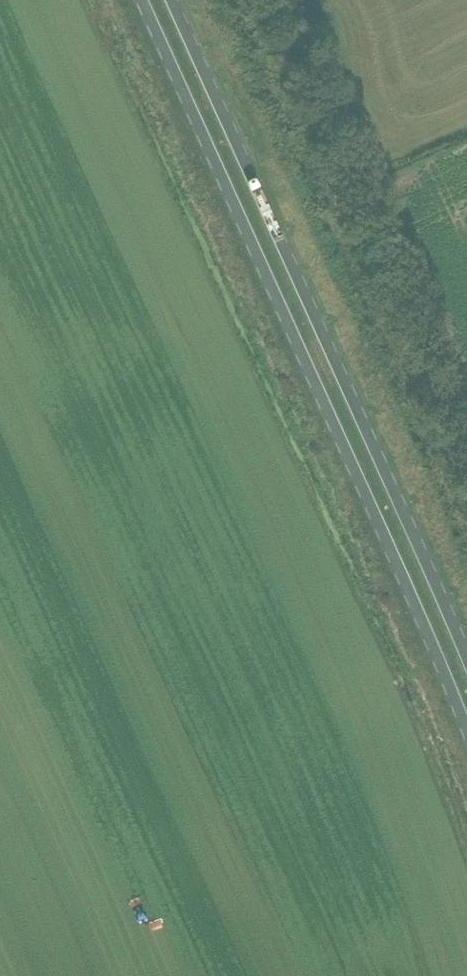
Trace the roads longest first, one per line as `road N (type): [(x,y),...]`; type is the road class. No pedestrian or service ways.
road 1 (primary): [(141,0),(466,732)]
road 2 (primary): [(466,660),(171,0)]

